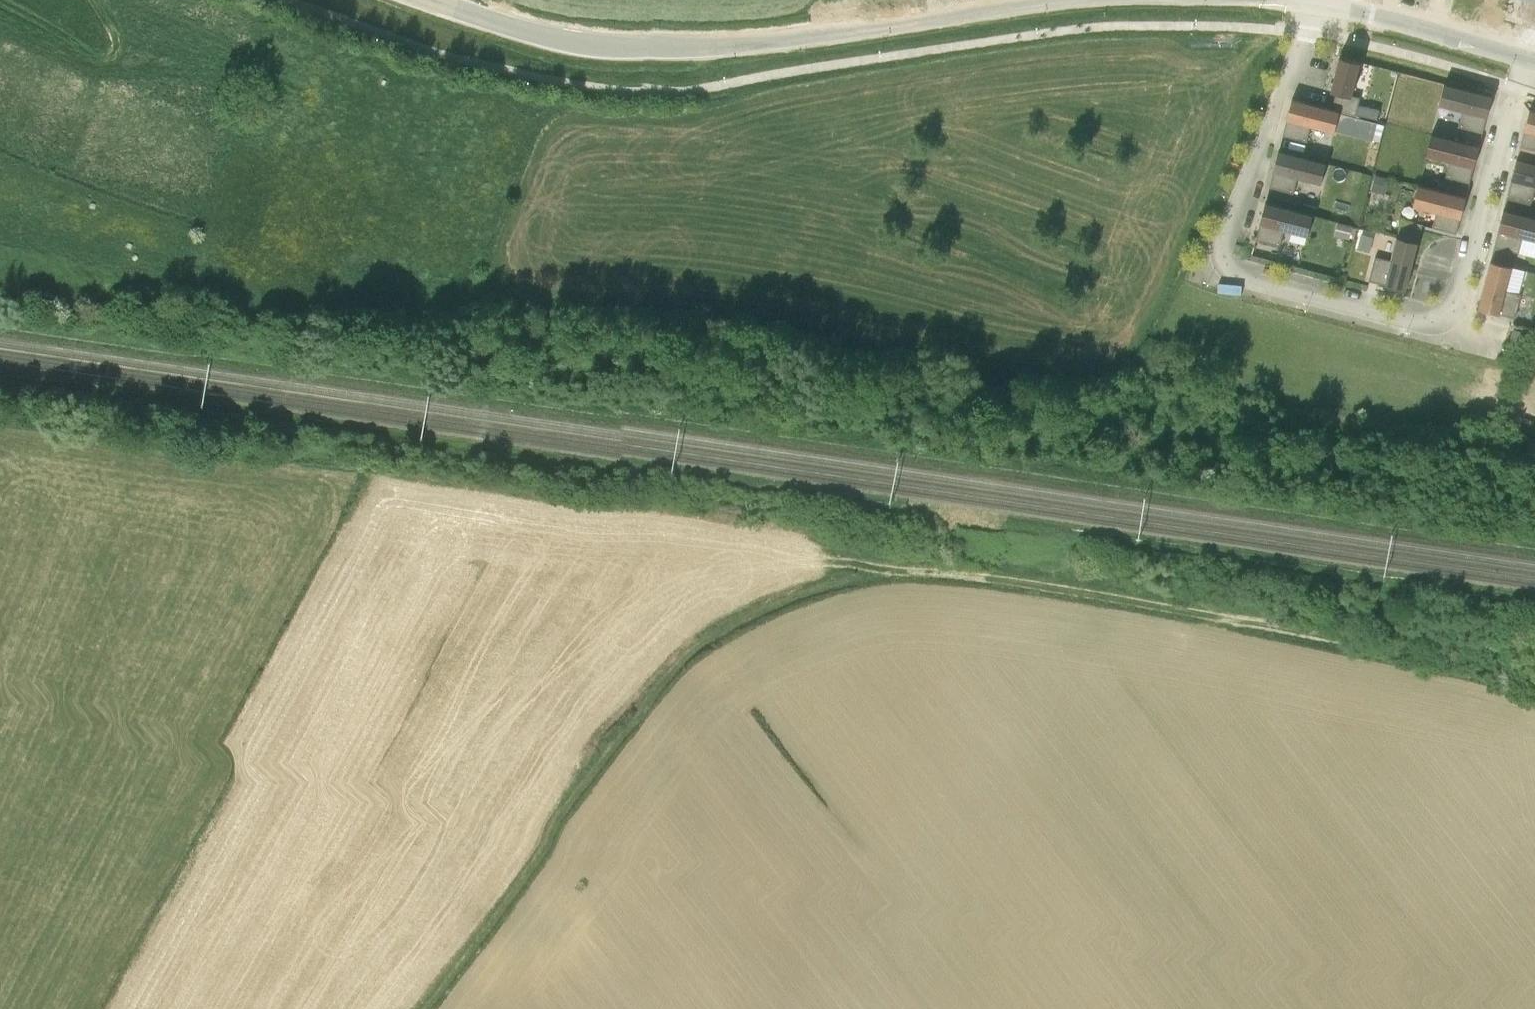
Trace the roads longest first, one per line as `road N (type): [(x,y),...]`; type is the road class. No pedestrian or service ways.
road 1 (tertiary): [(361,0),(616,77),(765,73),(1061,27),(1304,33)]
road 2 (residential): [(1519,88),(1440,354),(1405,355),(1240,316),(1226,307),(1219,271),(1304,33)]
road 3 (track): [(897,606),(1097,631),(1534,711)]
road 4 (tertiary): [(1304,33),(1519,88)]

